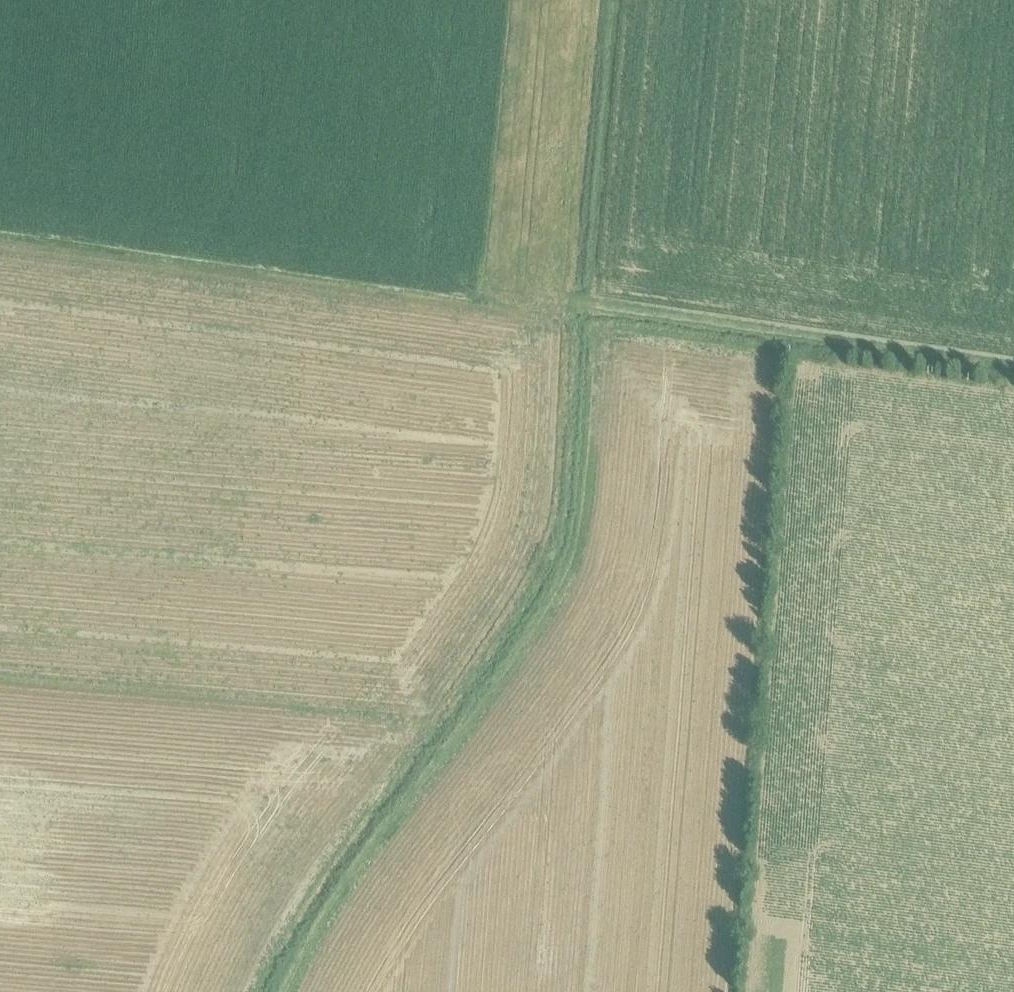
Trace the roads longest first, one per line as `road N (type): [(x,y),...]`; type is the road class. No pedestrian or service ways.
road 1 (track): [(1013,362),(481,286)]

